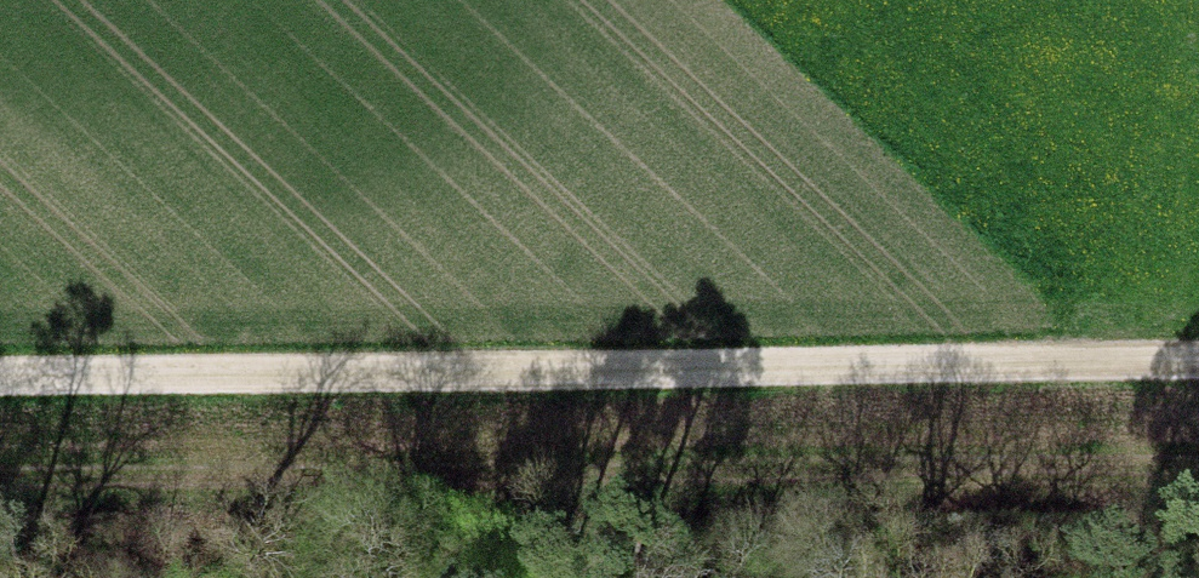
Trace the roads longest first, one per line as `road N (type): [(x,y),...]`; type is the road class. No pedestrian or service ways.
road 1 (track): [(0,365),(1198,349)]
road 2 (track): [(0,494),(1198,486)]

